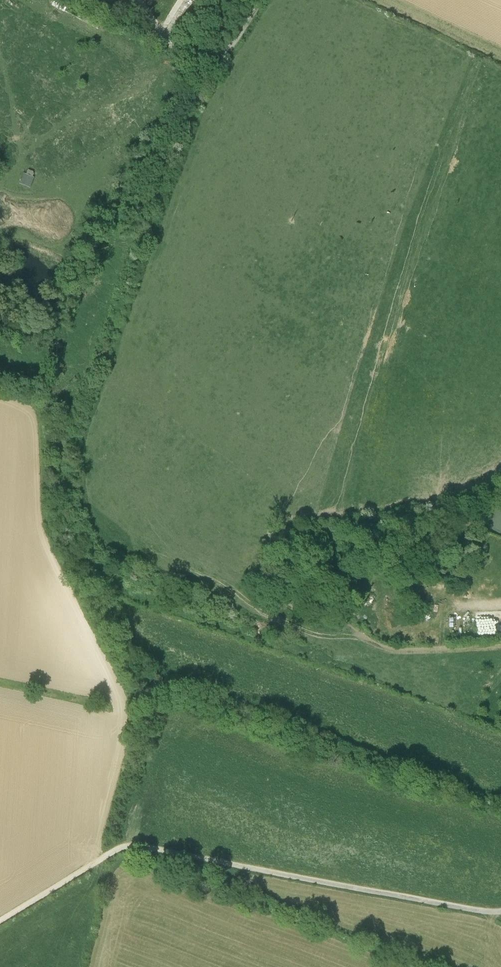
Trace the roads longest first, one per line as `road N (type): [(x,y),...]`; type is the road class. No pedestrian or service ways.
road 1 (unclassified): [(500,912),(133,845),(0,920)]

